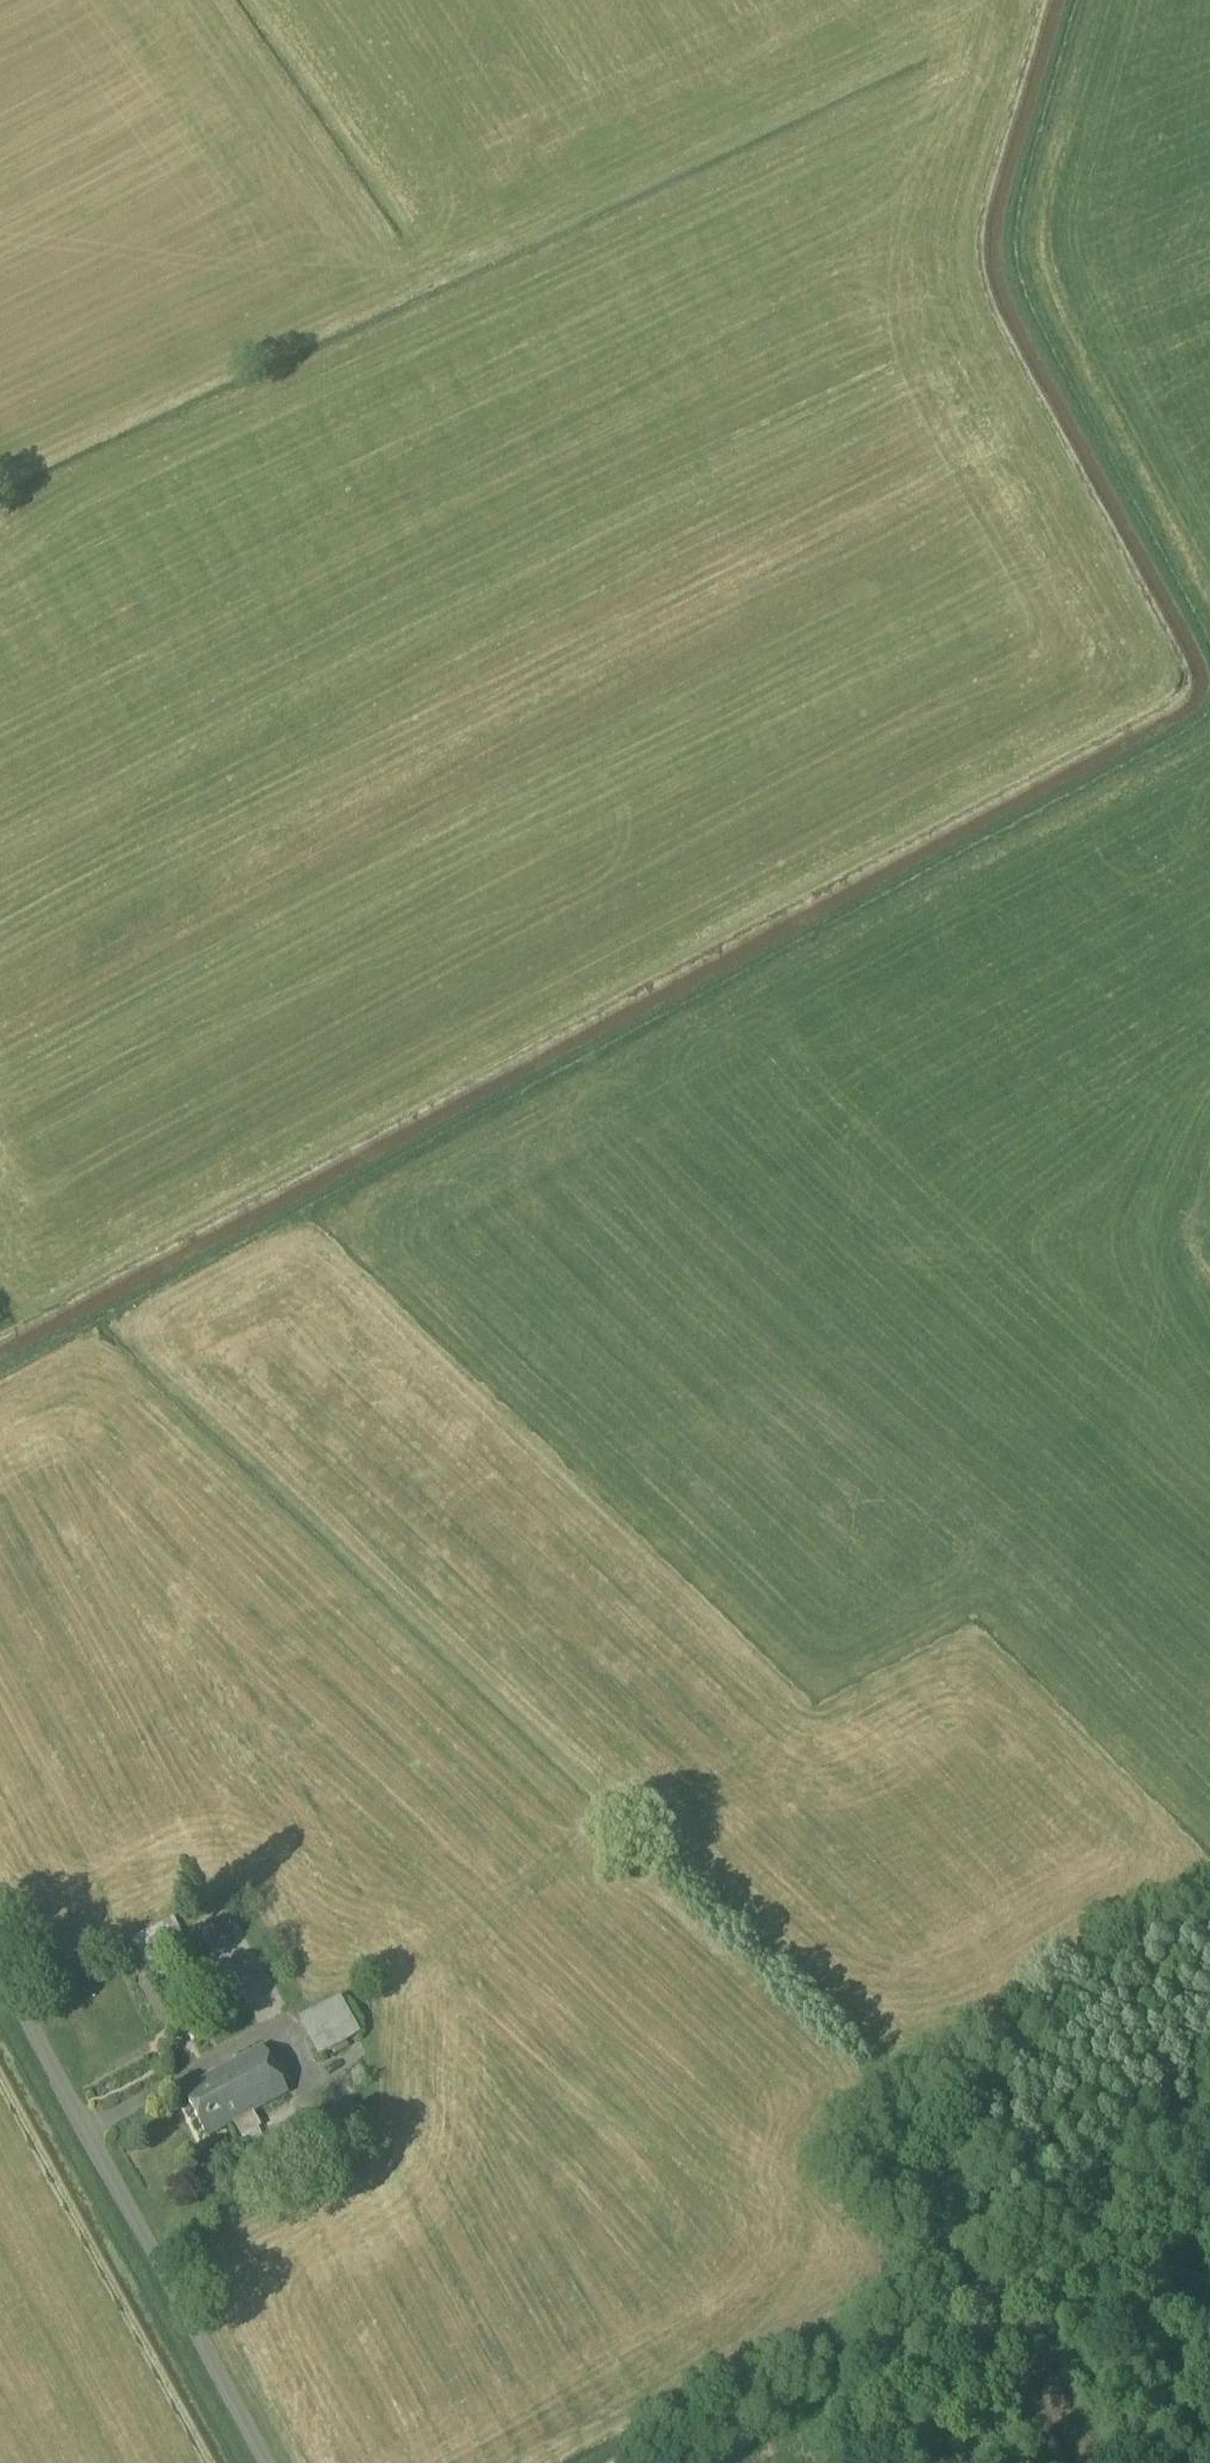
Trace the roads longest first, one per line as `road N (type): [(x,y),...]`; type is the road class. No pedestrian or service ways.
road 1 (unclassified): [(266,2462),(0,1969)]

